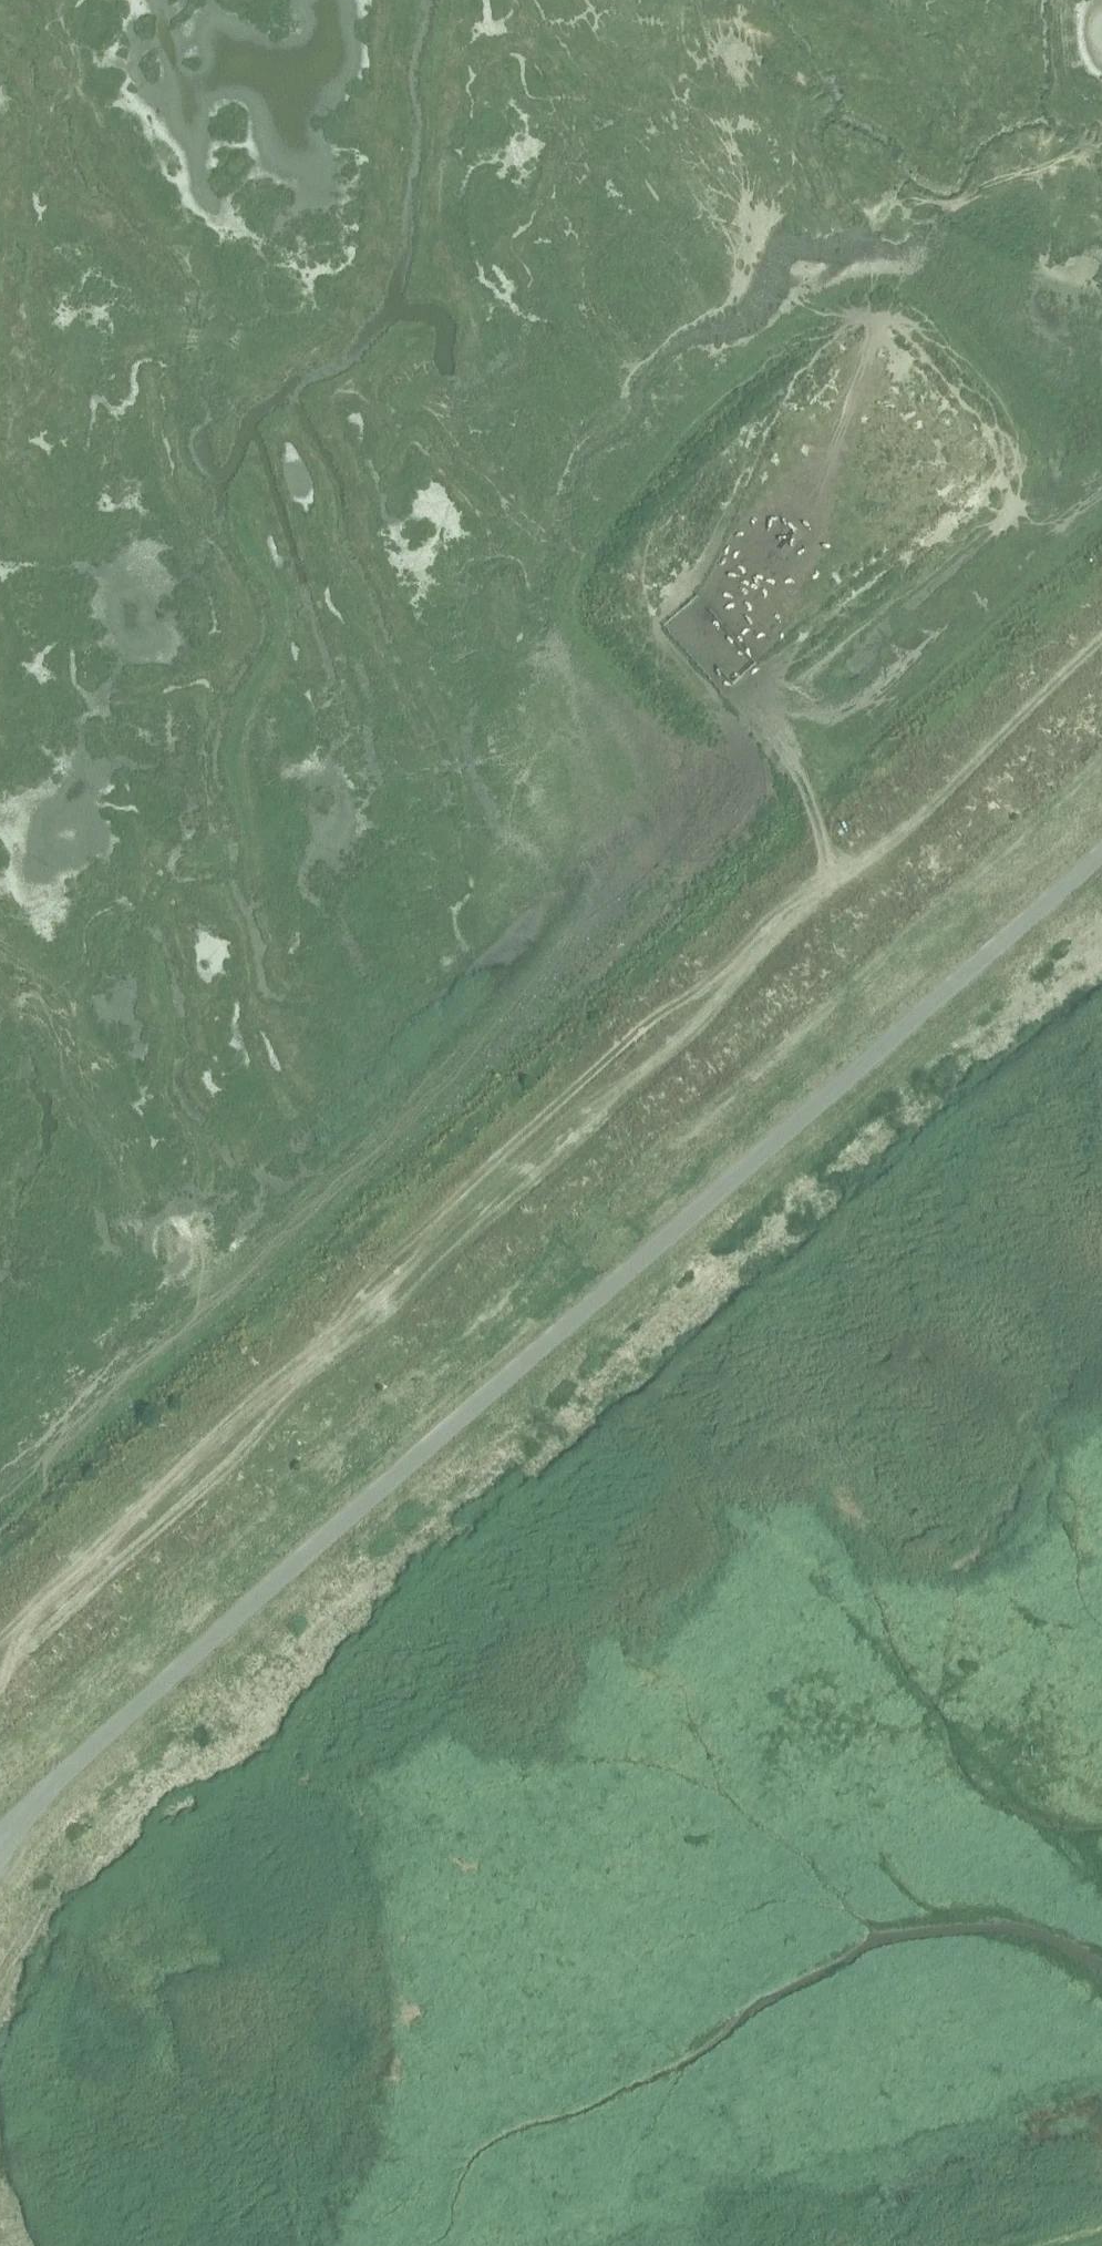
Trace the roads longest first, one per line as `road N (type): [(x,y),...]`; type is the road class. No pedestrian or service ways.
road 1 (track): [(0,1639),(1101,632)]
road 2 (track): [(1101,862),(29,1811),(0,1857)]

